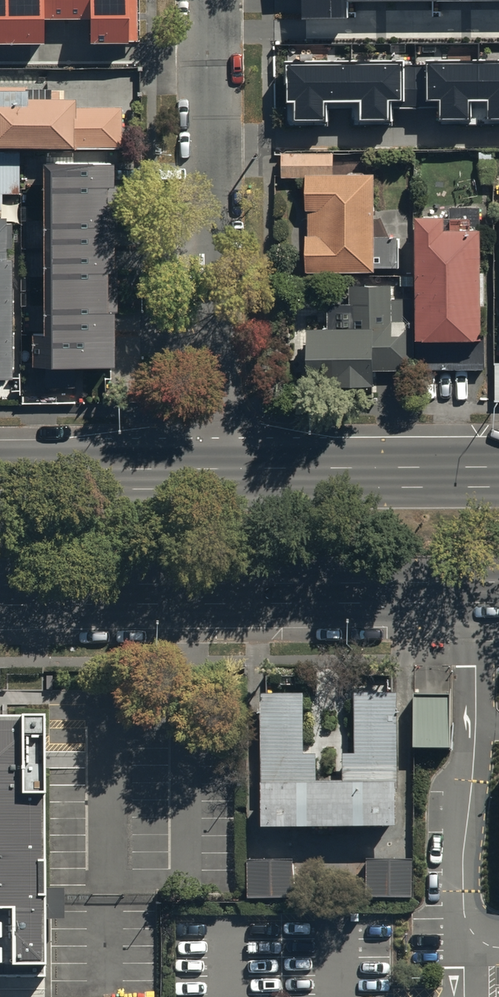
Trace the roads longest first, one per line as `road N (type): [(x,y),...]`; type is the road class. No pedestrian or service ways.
road 1 (primary): [(498,592),(0,596)]
road 2 (unclassified): [(221,479),(215,0)]
road 3 (primary): [(221,479),(498,477)]
road 4 (primary): [(0,481),(221,479)]

